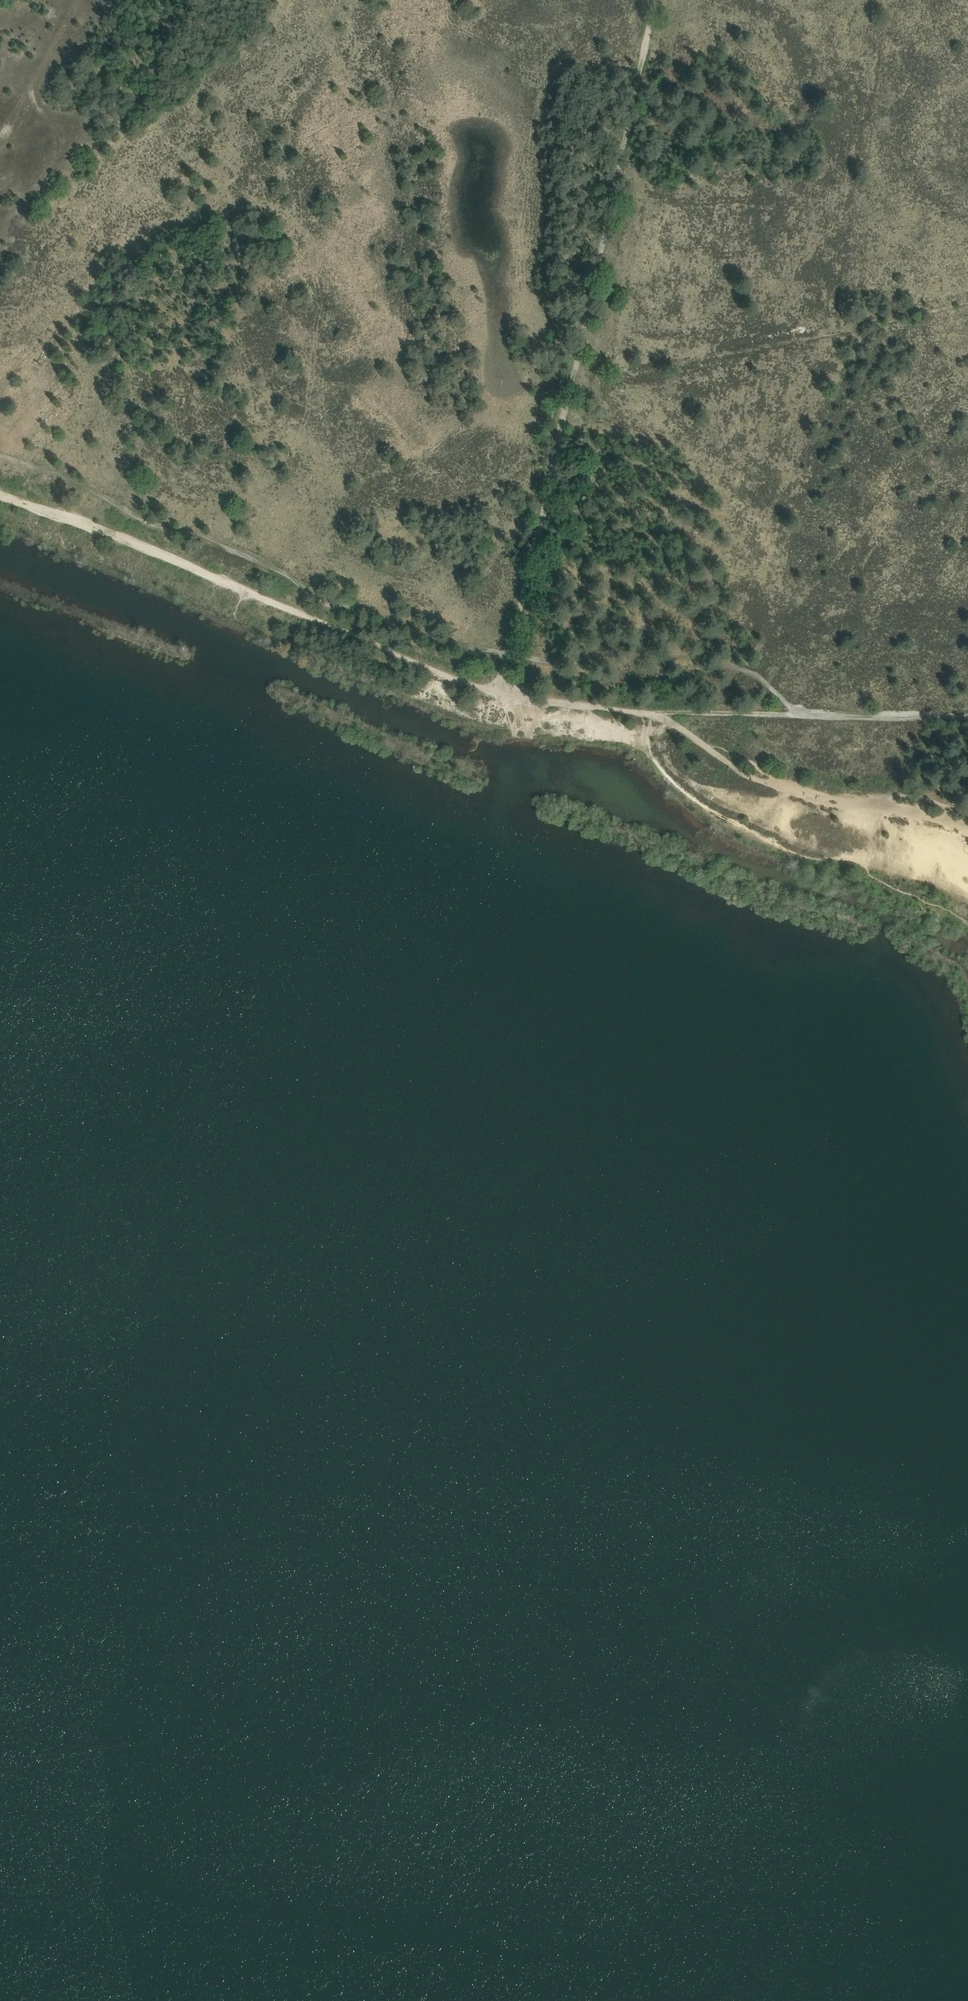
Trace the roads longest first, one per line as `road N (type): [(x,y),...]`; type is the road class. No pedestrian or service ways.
road 1 (track): [(499,694),(659,0)]
road 2 (track): [(0,494),(499,694)]

